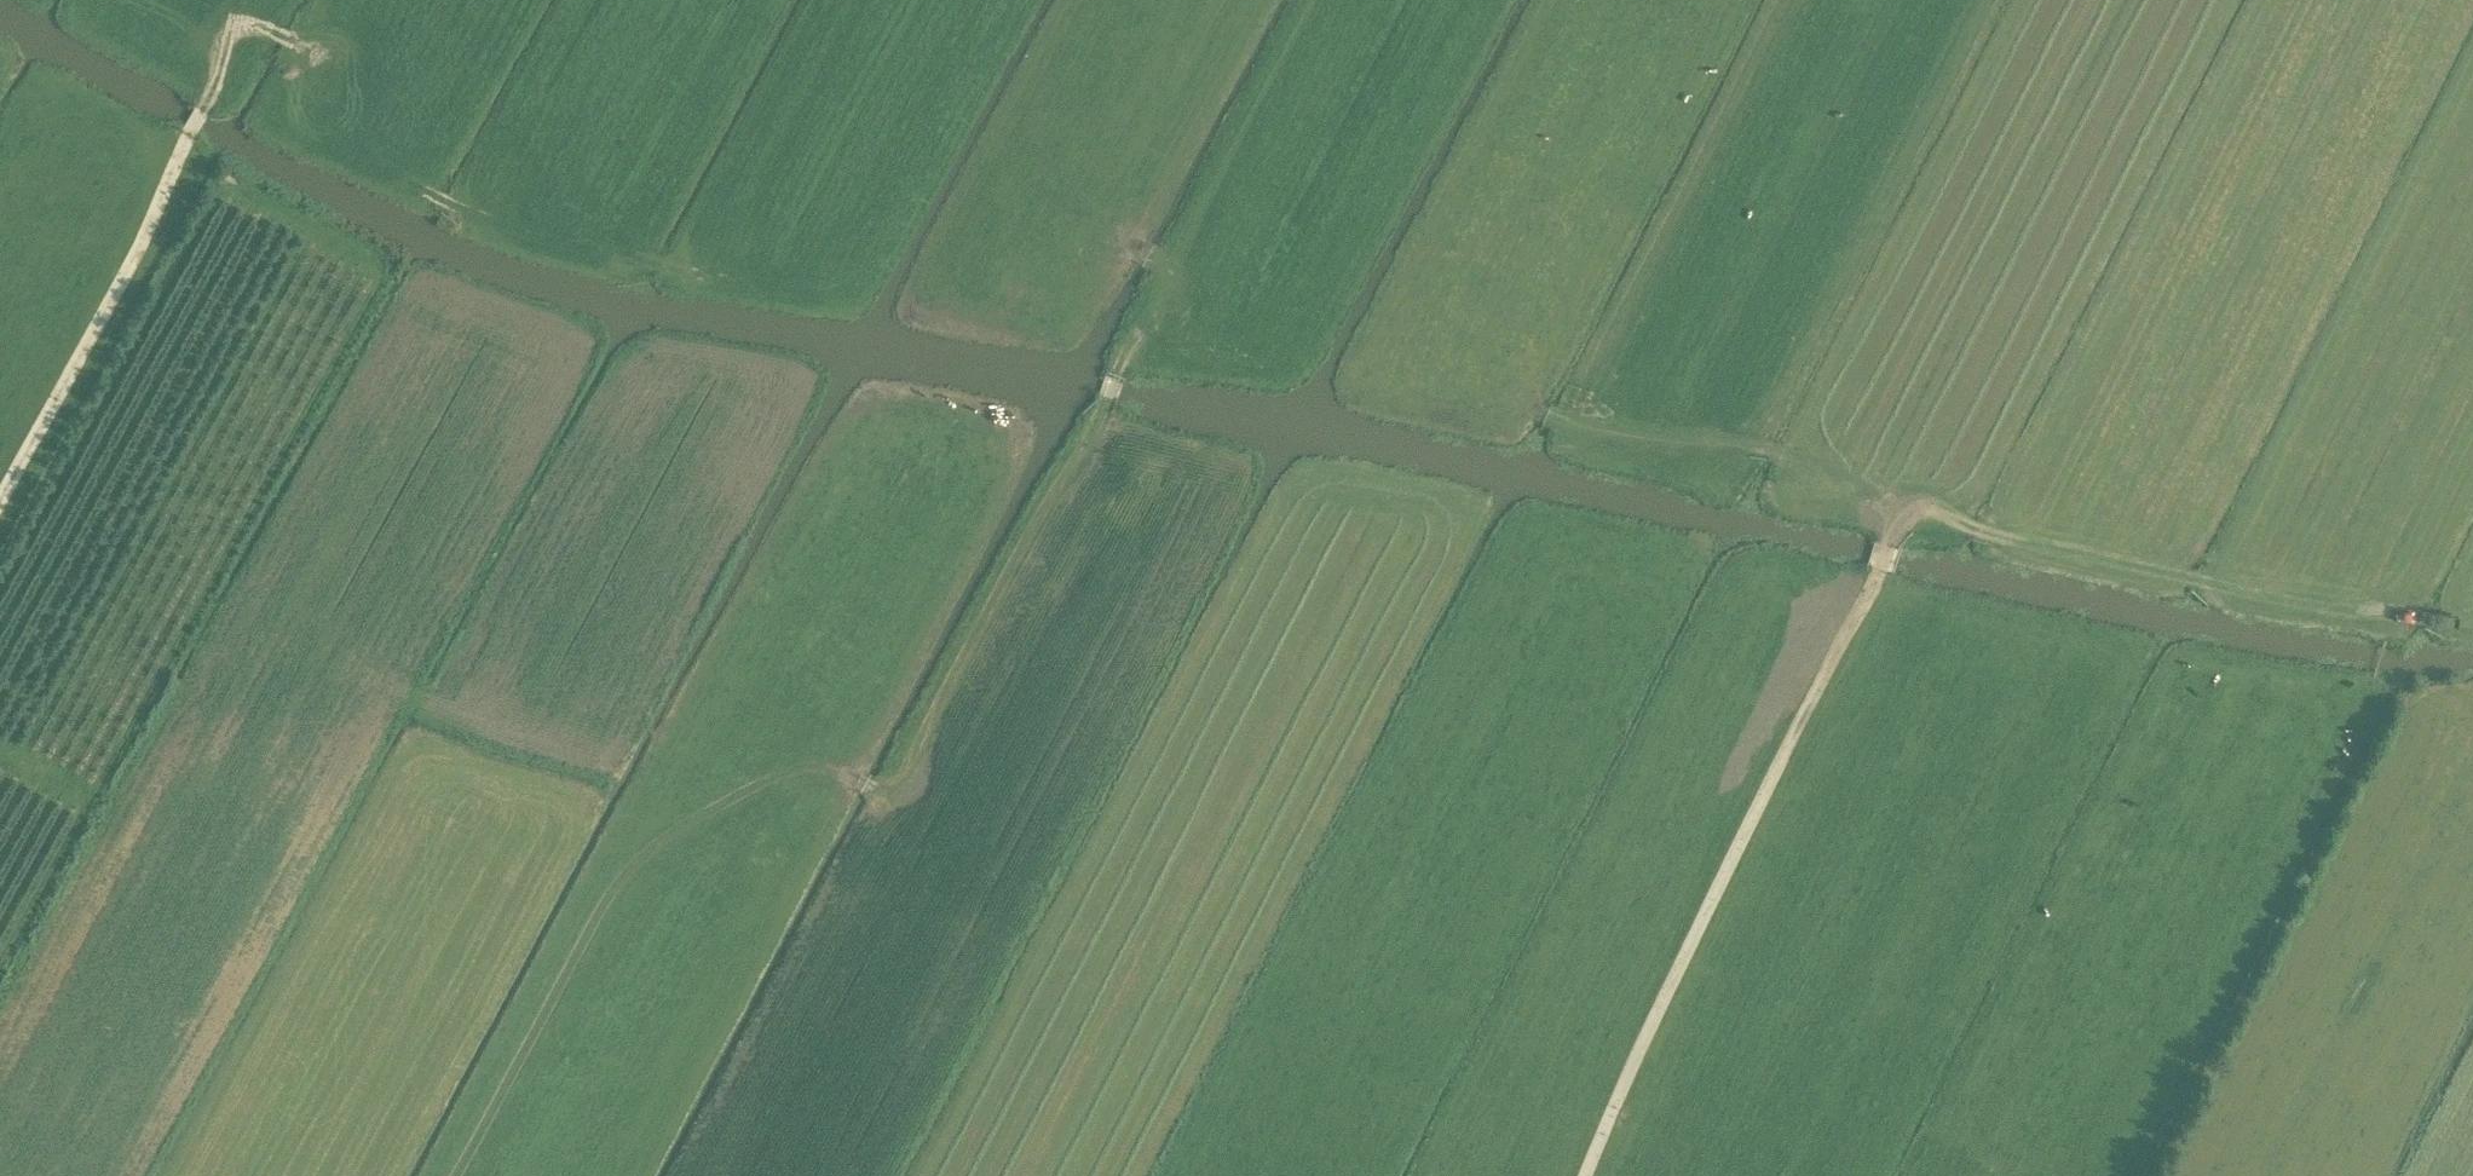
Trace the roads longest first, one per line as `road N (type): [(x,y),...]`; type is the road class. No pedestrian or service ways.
road 1 (track): [(1585,1175),(1892,537)]
road 2 (track): [(0,512),(221,77),(229,31),(252,22),(309,48)]
road 3 (track): [(1526,409),(1630,442),(1752,442),(1899,505),(1892,537)]

